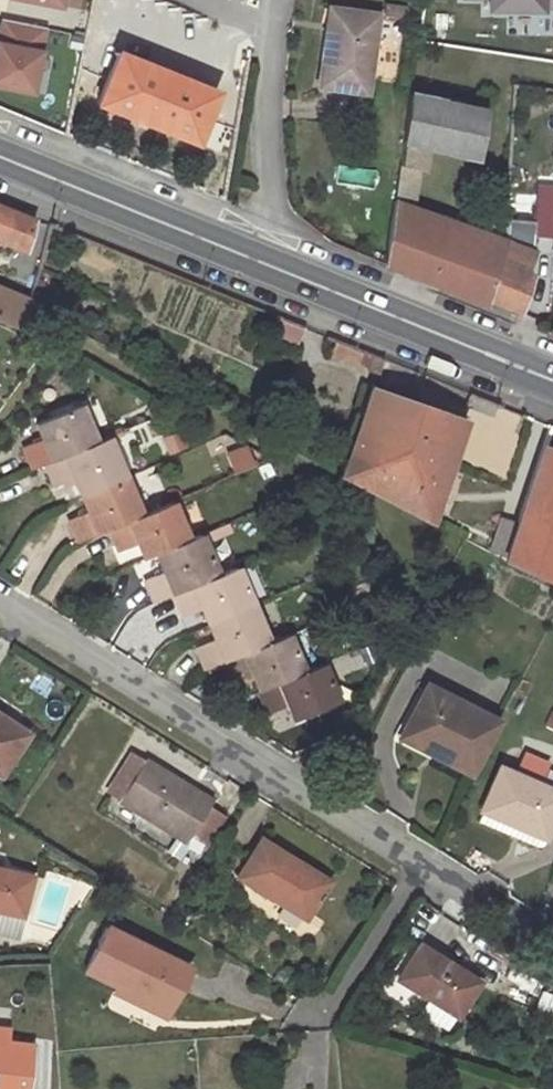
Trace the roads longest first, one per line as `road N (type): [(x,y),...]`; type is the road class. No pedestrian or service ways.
road 1 (residential): [(552,949),(0,597)]
road 2 (primary): [(276,266),(0,155)]
road 3 (primary): [(552,377),(276,266)]
road 4 (residential): [(276,266),(263,122),(276,0)]

